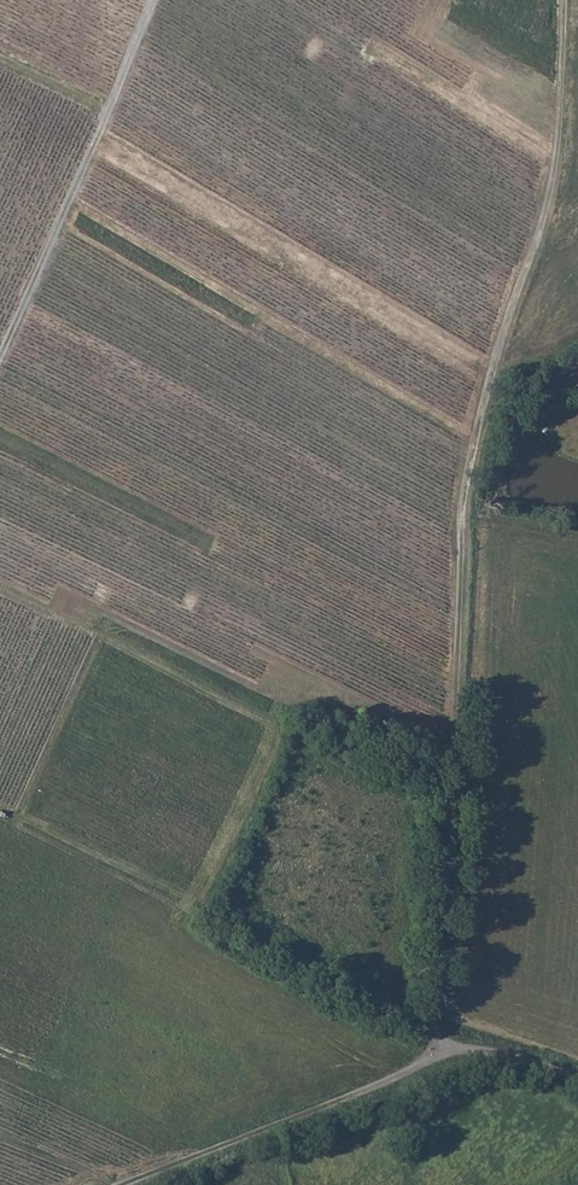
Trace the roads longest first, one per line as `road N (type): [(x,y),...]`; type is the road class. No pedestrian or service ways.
road 1 (track): [(453,1046),(439,1035),(434,1016),(464,498),(555,152),(561,0)]
road 2 (track): [(149,0),(0,358)]
road 3 (track): [(117,1184),(453,1046)]
road 4 (track): [(453,1046),(577,1077)]

